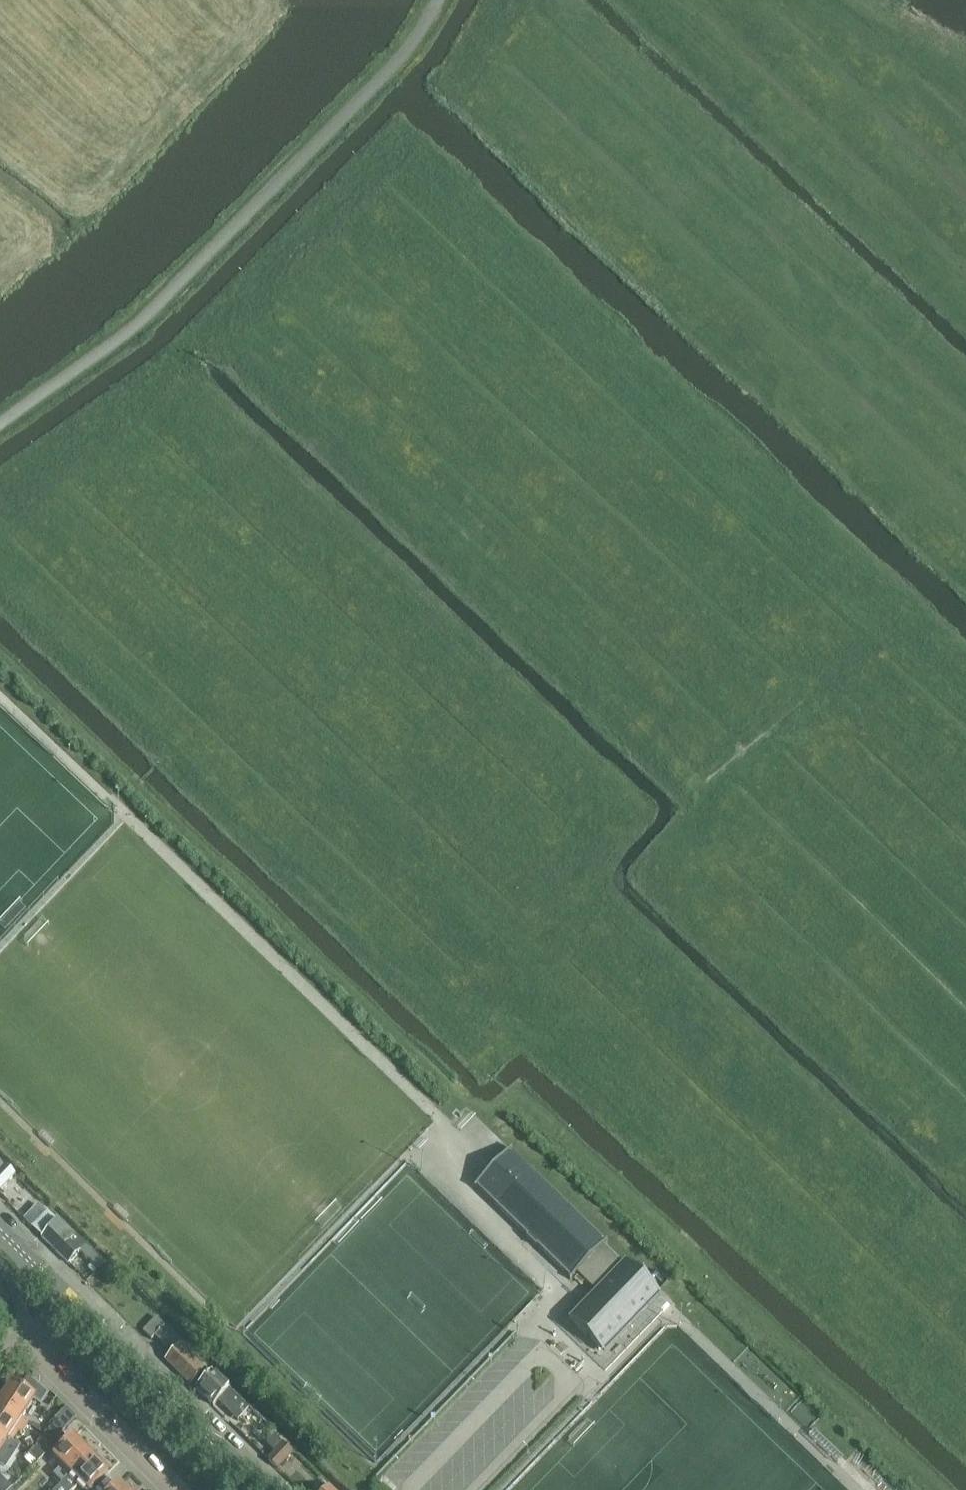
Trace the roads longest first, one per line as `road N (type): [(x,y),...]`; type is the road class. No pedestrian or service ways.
road 1 (tertiary): [(266,1489),(70,1300)]
road 2 (unclassified): [(172,1489),(42,1357),(29,1333)]

